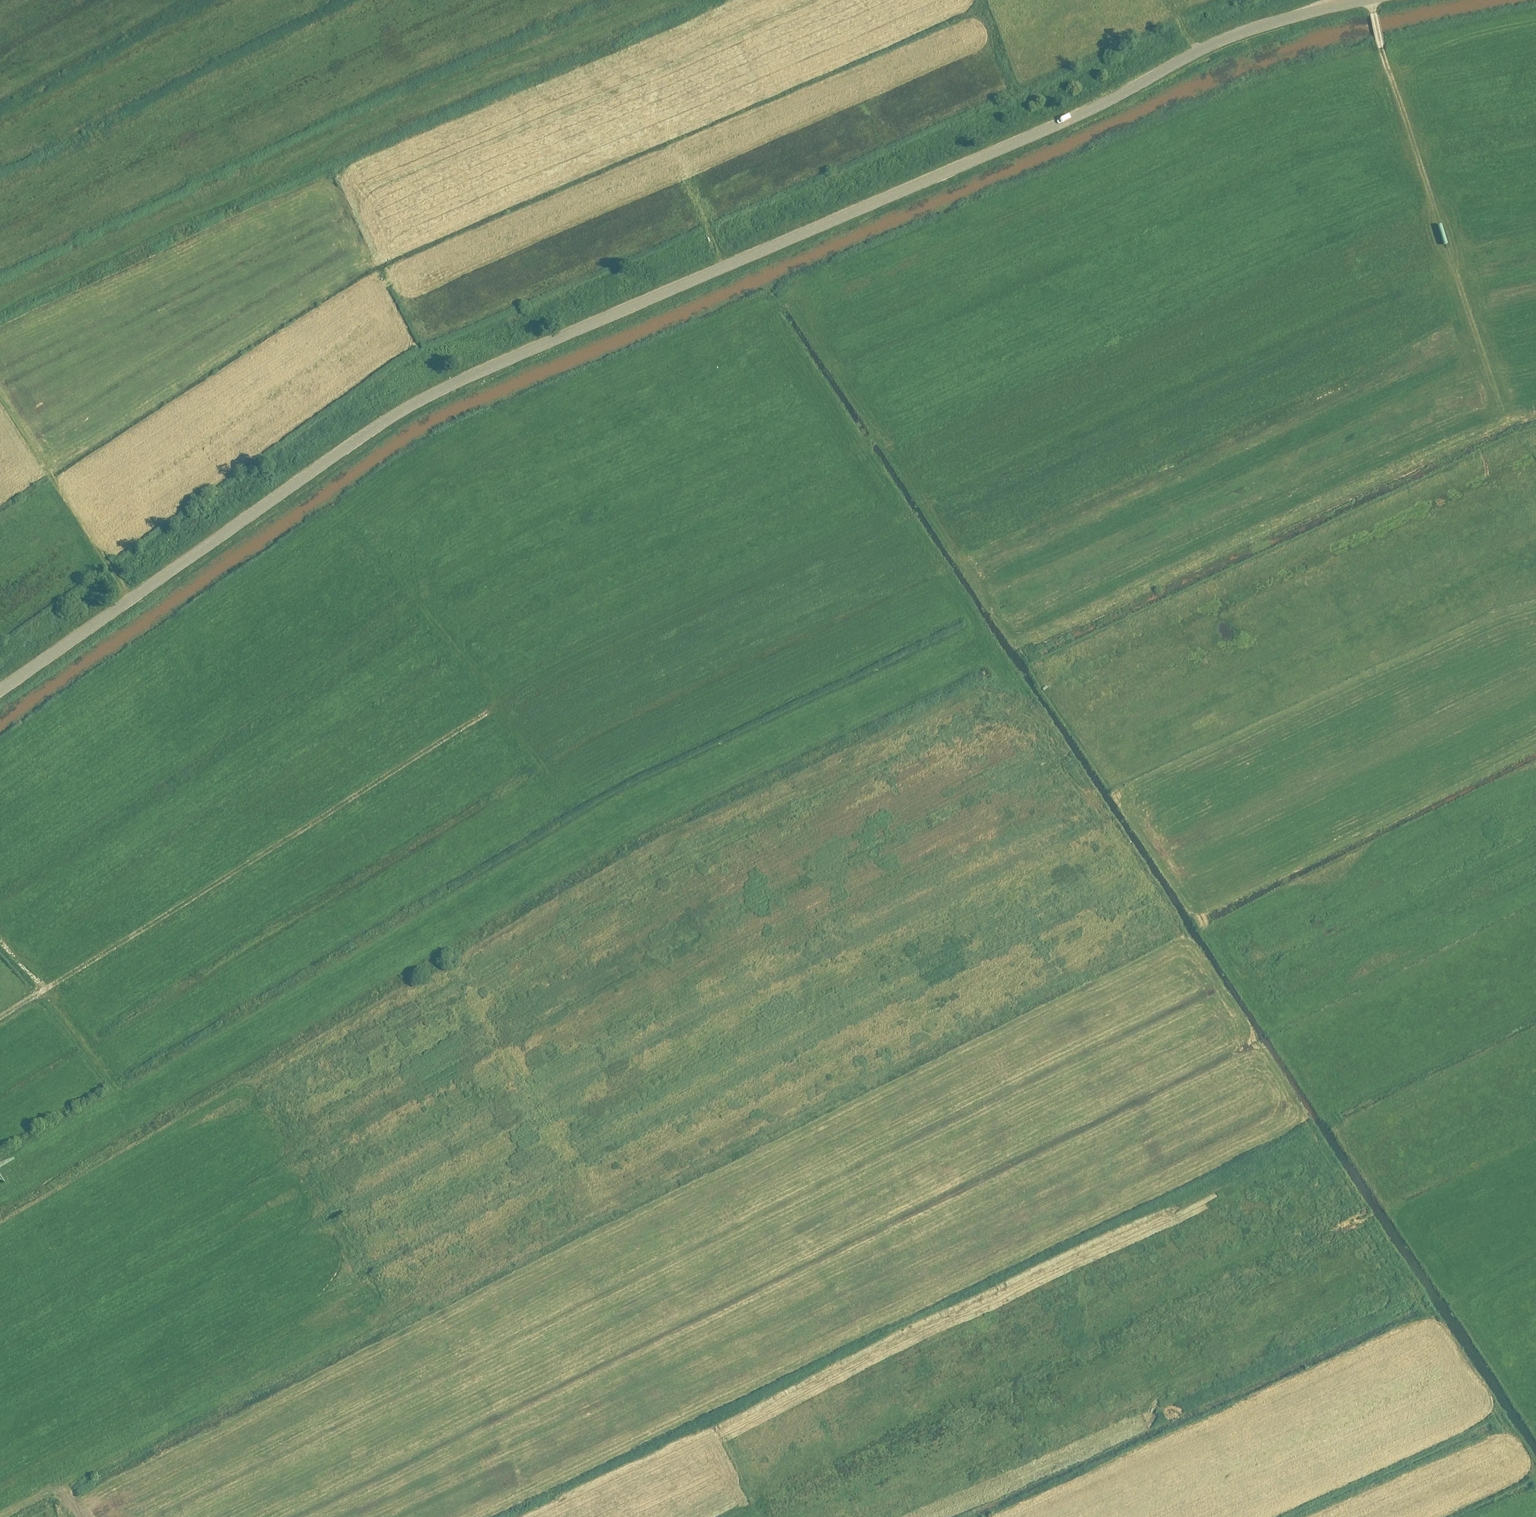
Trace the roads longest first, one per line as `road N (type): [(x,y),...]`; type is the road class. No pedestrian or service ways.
road 1 (unclassified): [(0,692),(438,390),(1018,144),(1227,39),(1381,0)]
road 2 (track): [(1366,3),(1447,249)]
road 3 (track): [(130,600),(0,395)]
road 4 (track): [(723,268),(677,157)]

